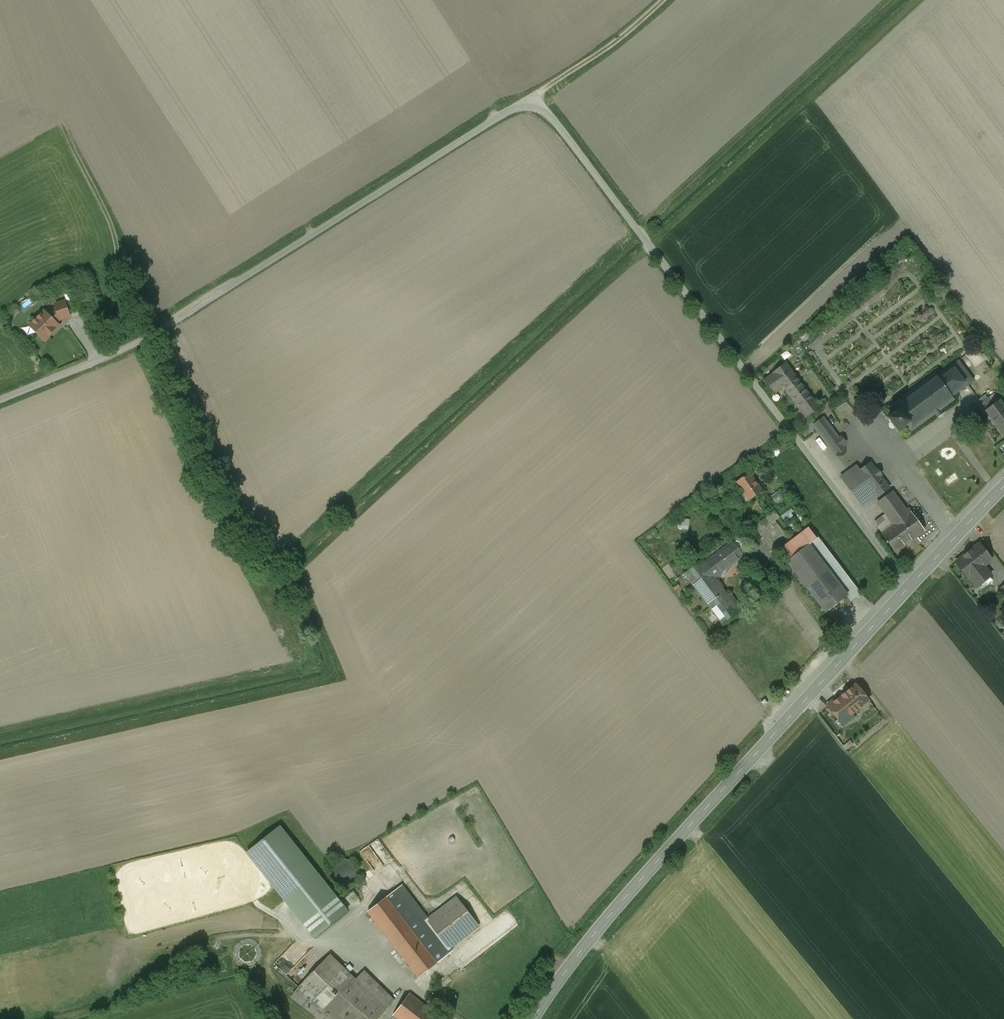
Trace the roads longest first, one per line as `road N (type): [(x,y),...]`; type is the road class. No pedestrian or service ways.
road 1 (unclassified): [(0,402),(159,333),(510,110),(533,105),(642,233),(910,585)]
road 2 (tertiary): [(910,585),(602,924),(533,1018)]
road 3 (track): [(99,361),(119,268),(113,226),(61,127)]
road 4 (track): [(54,1018),(120,997),(195,946),(229,936)]
road 5 (track): [(523,104),(616,44),(665,0)]
road 6 (tertiary): [(1003,486),(910,585)]

